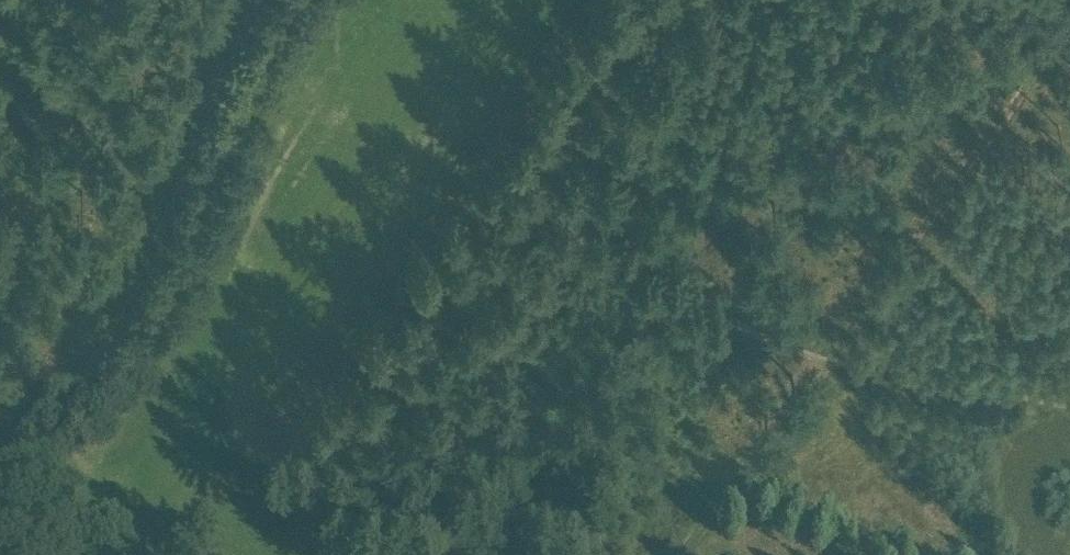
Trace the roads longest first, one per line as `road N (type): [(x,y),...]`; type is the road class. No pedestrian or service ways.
road 1 (track): [(295,0),(138,352),(13,481)]

